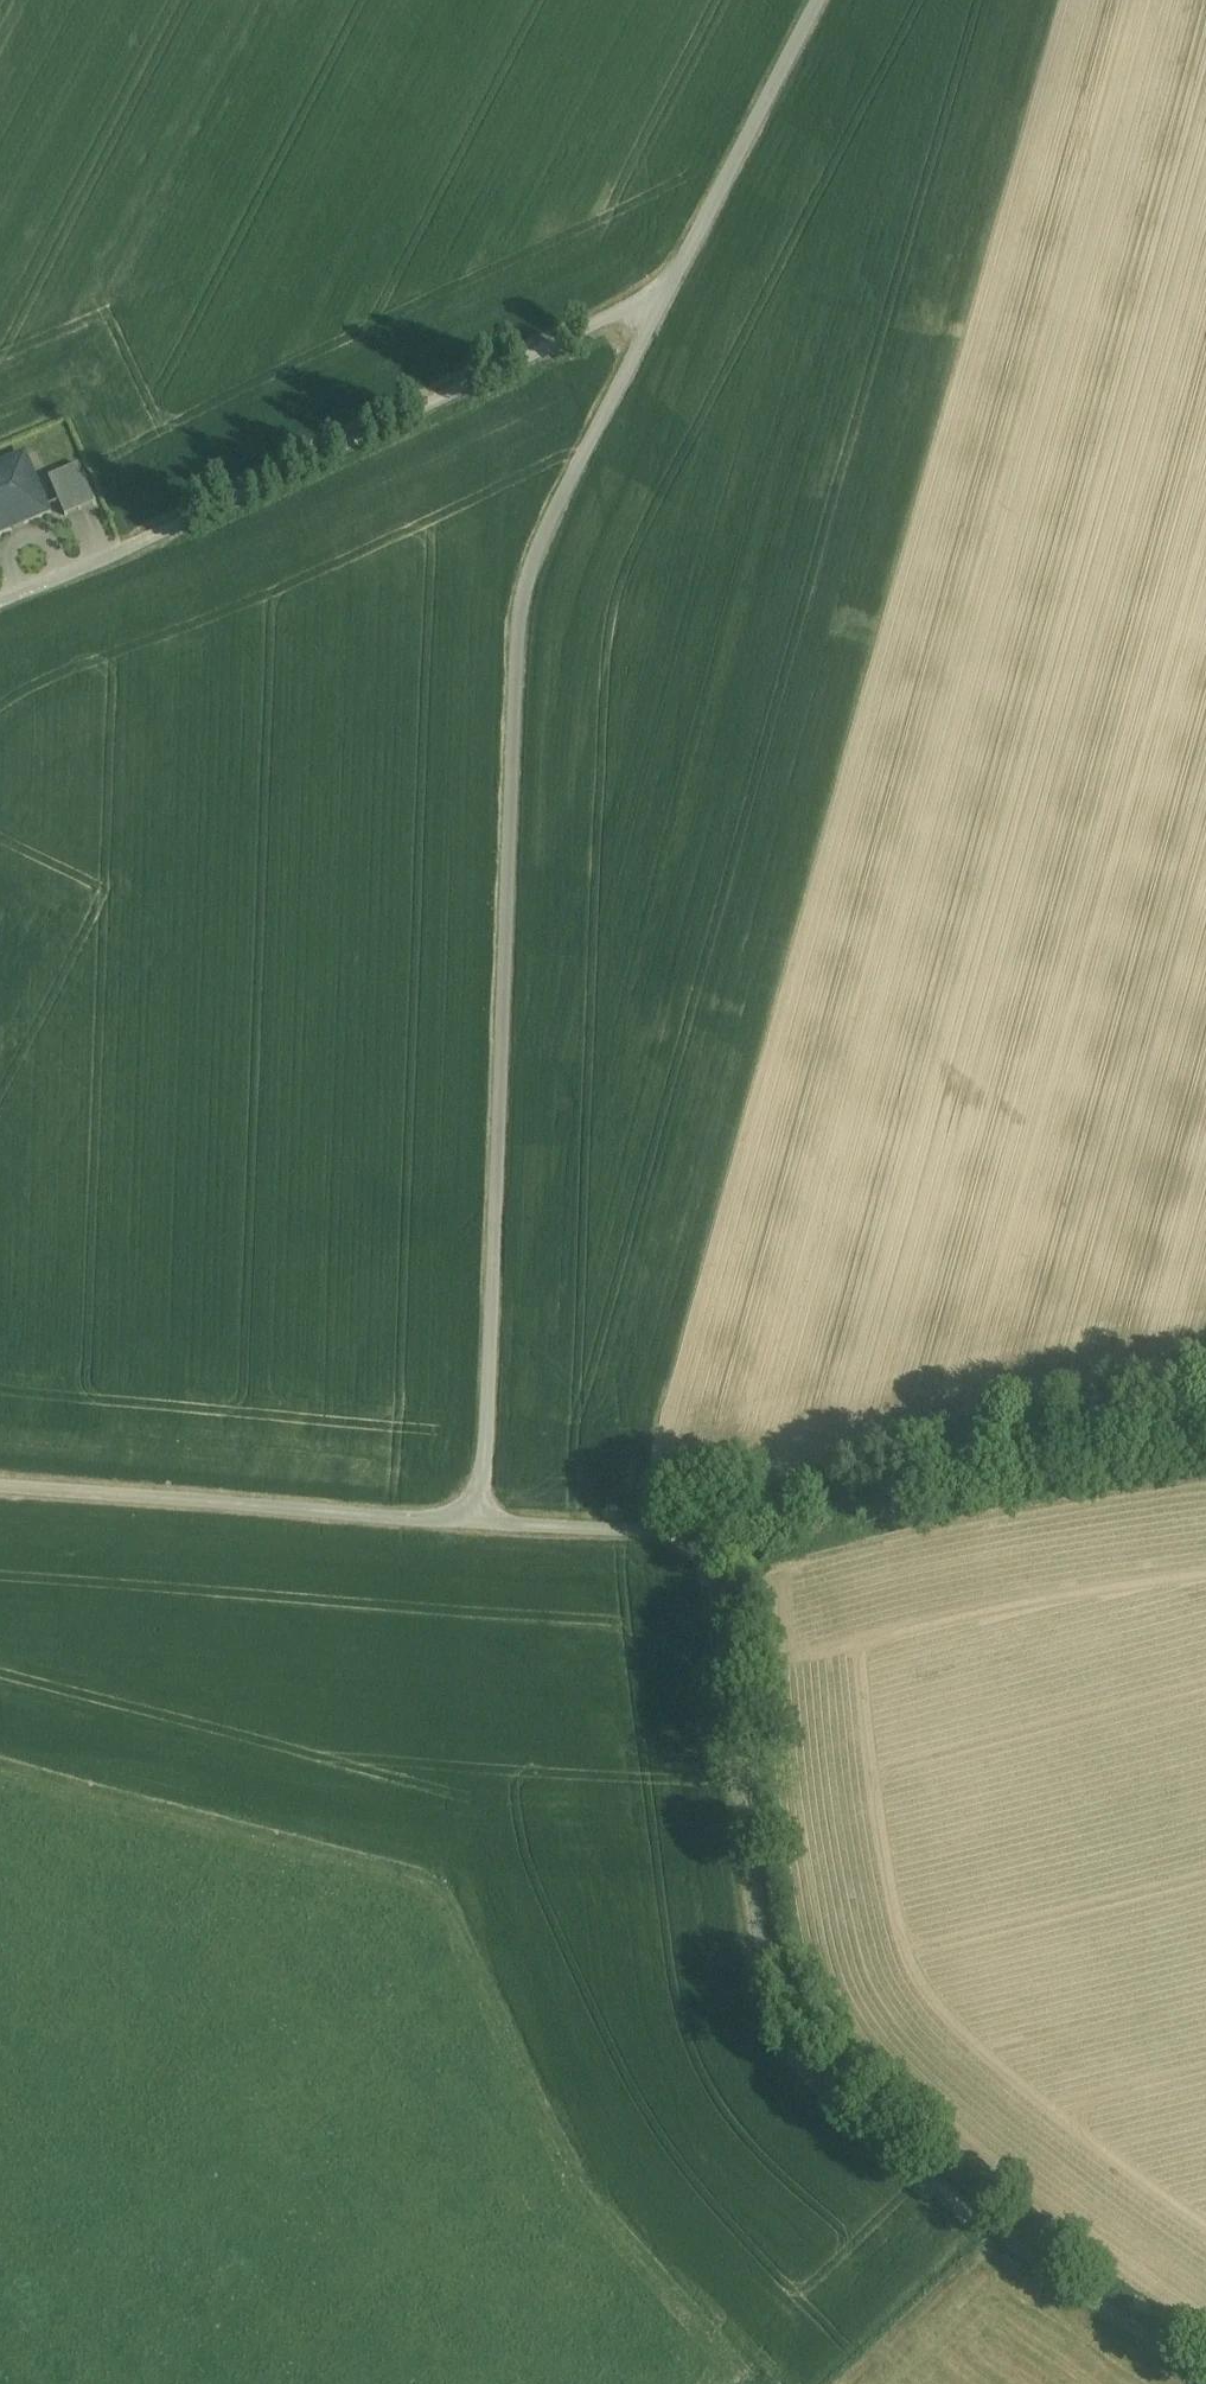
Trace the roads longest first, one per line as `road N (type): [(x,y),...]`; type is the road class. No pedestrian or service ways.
road 1 (track): [(1205,2369),(814,2075),(783,2034),(716,1568),(693,1530),(0,1480)]
road 2 (track): [(491,1517),(523,623),(534,556),(819,0)]
road 3 (track): [(0,591),(665,294)]

